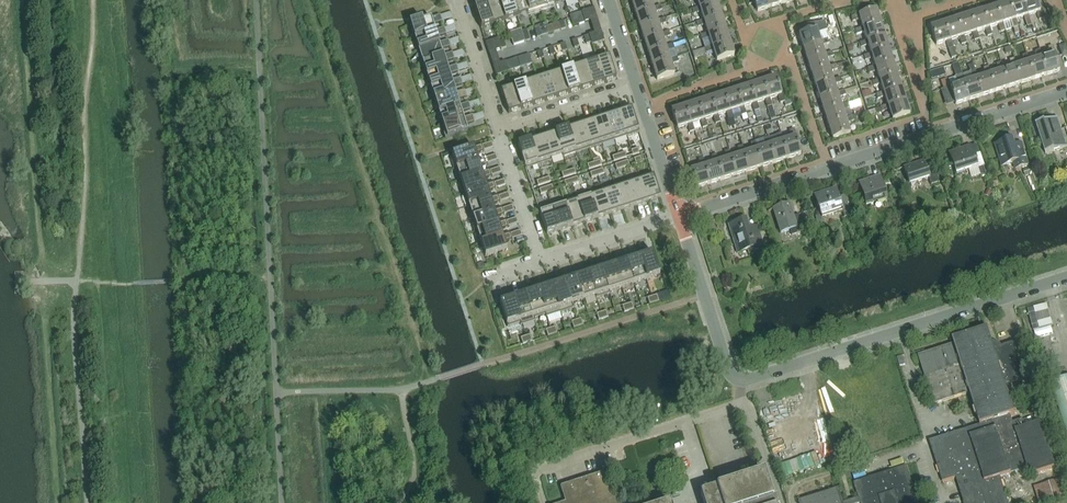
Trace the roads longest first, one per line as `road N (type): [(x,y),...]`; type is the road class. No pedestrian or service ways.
road 1 (residential): [(680,217),(726,363),(741,379),(1066,278)]
road 2 (residential): [(680,217),(1066,92)]
road 3 (residential): [(680,217),(540,265)]
road 4 (residential): [(497,131),(638,88)]
road 5 (residential): [(540,265),(497,131)]
road 6 (residential): [(456,0),(497,131)]
road 7 (residential): [(638,88),(680,217)]

